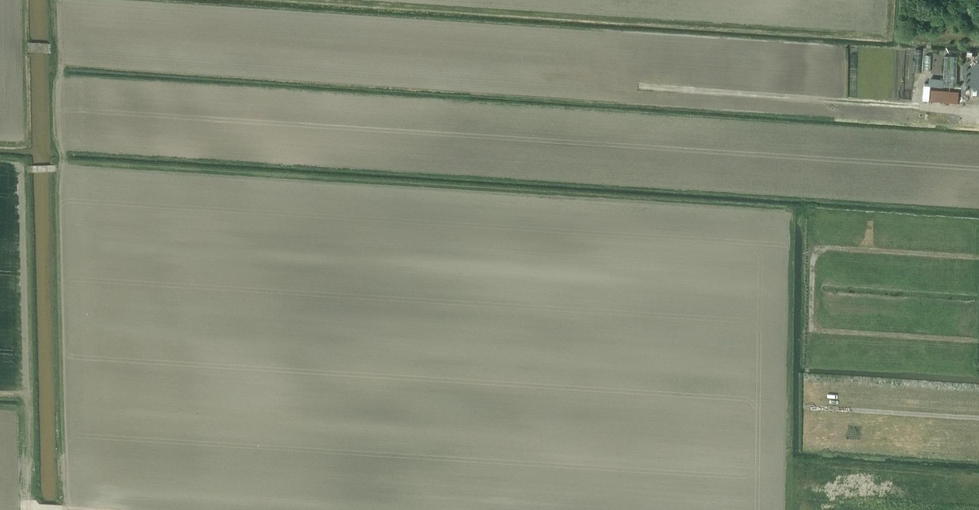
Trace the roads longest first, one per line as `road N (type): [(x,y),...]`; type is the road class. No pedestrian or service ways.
road 1 (track): [(920,108),(678,90)]
road 2 (track): [(978,257),(823,247),(811,267)]
road 3 (track): [(978,417),(808,407)]
road 4 (track): [(821,331),(978,340)]

